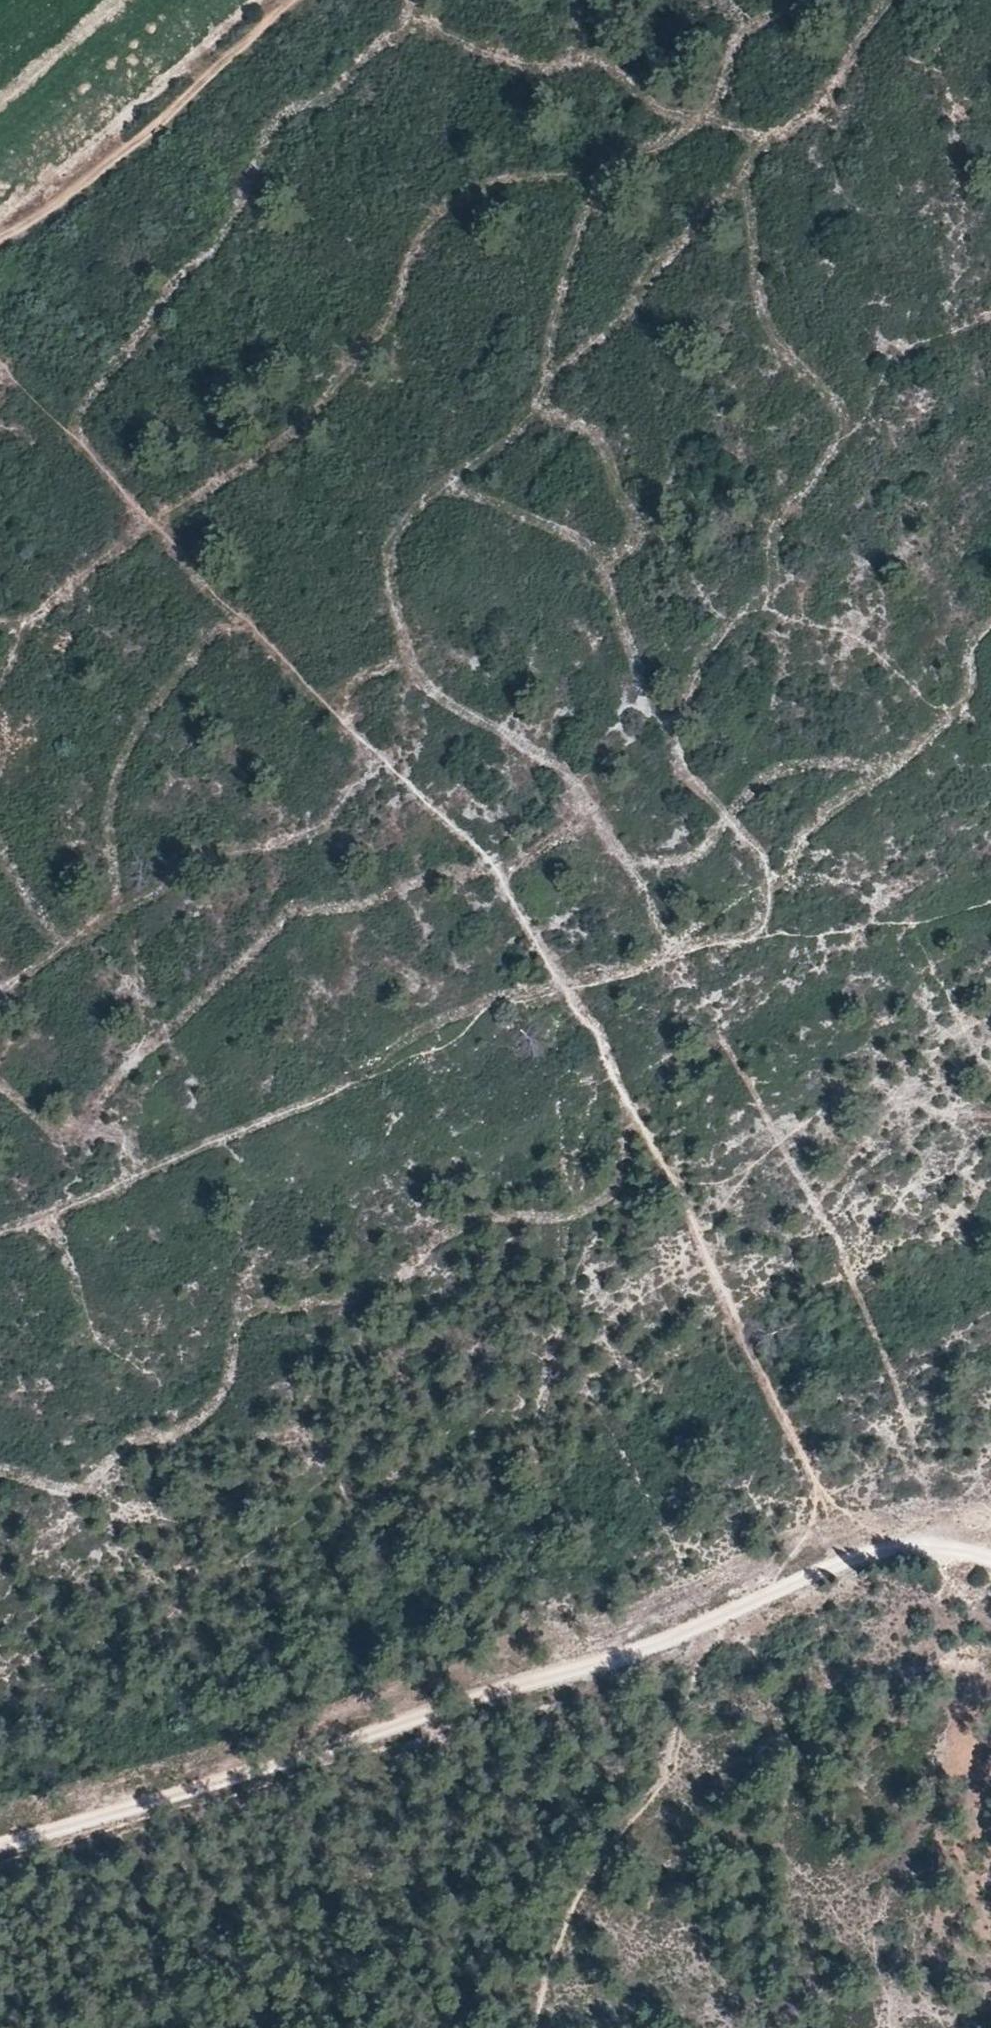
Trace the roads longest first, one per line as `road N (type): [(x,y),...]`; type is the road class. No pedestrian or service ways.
road 1 (track): [(0,1850),(613,1663),(843,1565),(917,1556),(990,1567)]
road 2 (track): [(303,0),(36,226),(0,245)]

